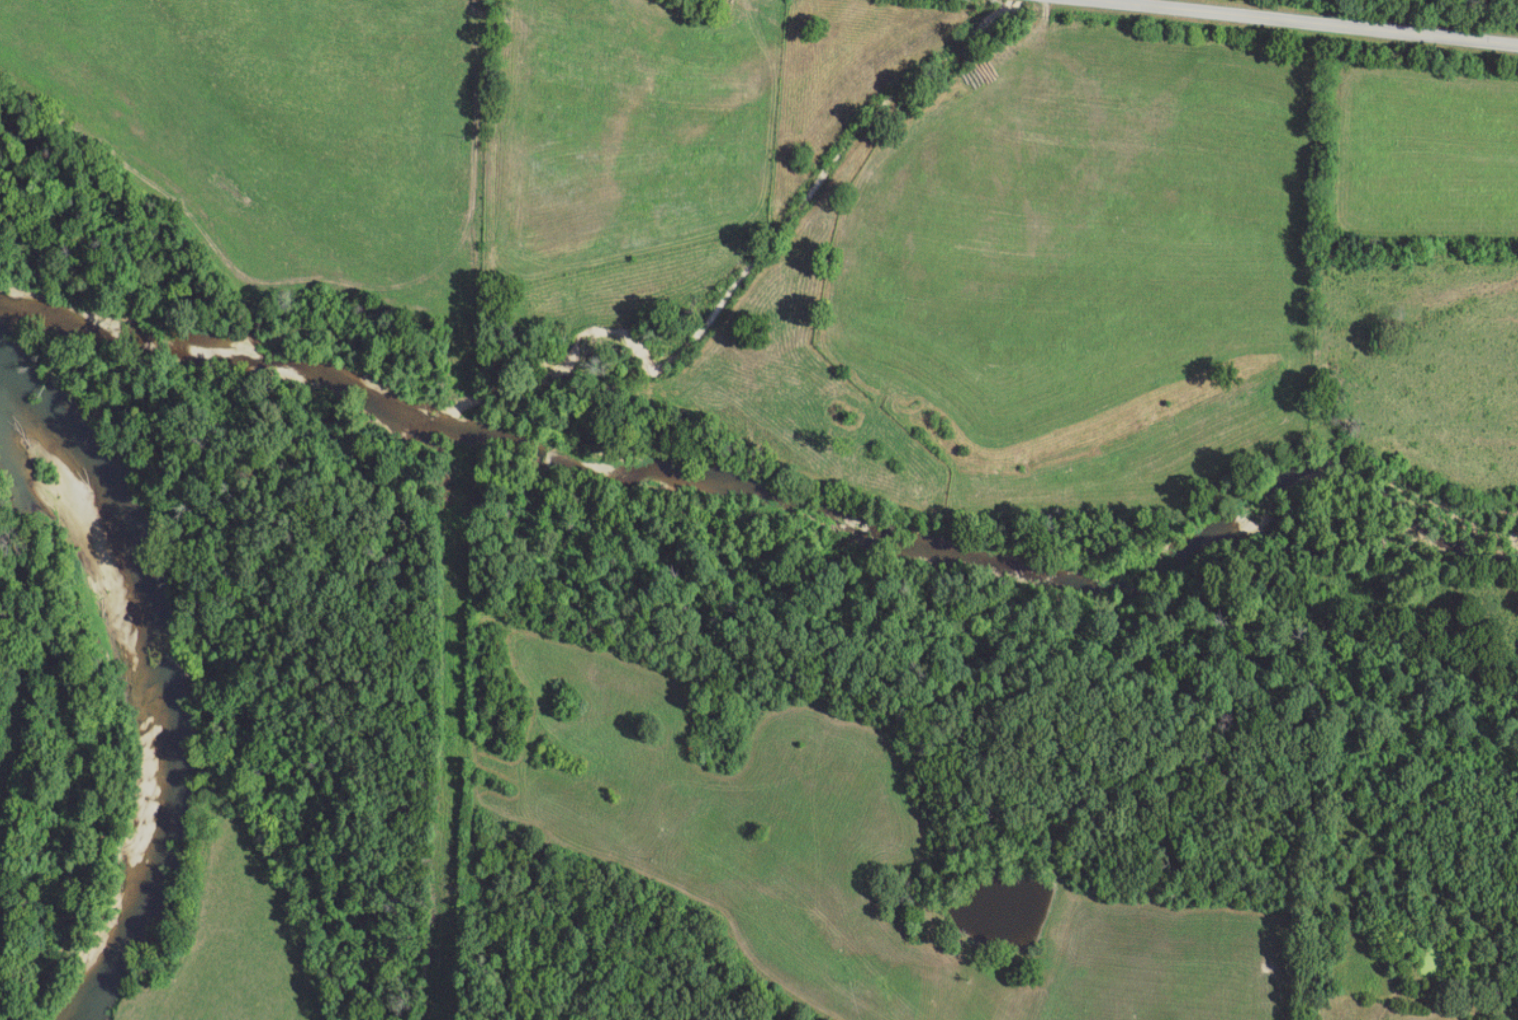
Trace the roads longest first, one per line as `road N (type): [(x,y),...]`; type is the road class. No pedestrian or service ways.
road 1 (residential): [(1020,0),(879,113),(721,312),(693,341),(655,359)]
road 2 (residential): [(1517,42),(1115,0)]

